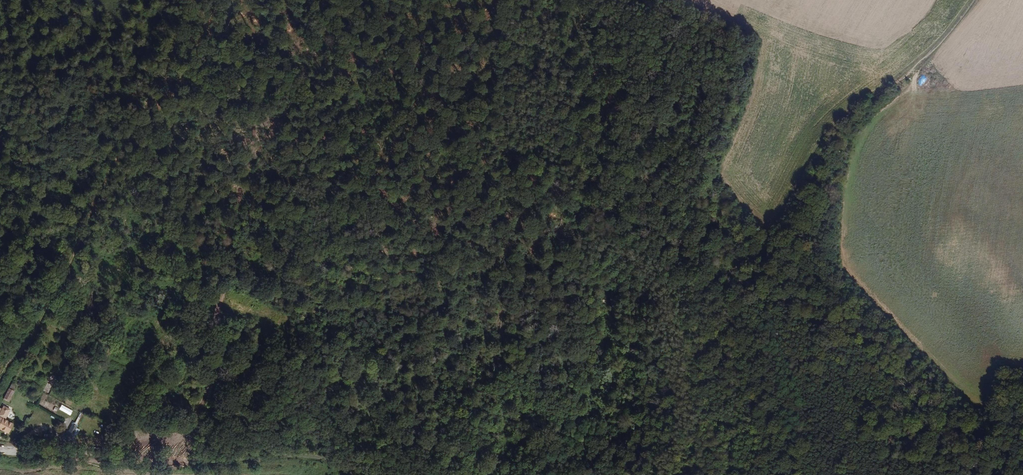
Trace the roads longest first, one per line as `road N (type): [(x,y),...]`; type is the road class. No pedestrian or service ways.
road 1 (track): [(252,0),(665,235),(699,259),(714,284)]
road 2 (track): [(714,284),(764,243),(824,138),(935,45),(970,0)]
road 3 (track): [(16,451),(288,454),(374,474)]

